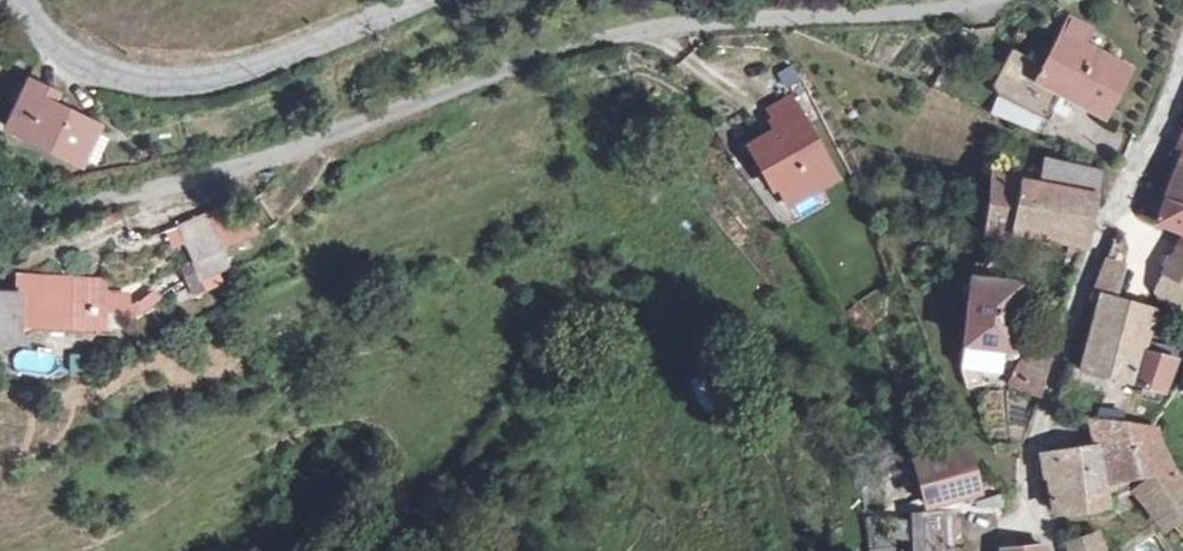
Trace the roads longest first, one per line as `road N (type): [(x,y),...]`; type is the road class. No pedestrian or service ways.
road 1 (residential): [(966,0),(602,32),(323,141),(0,224)]
road 2 (residential): [(1182,36),(1027,443),(1026,484),(1051,550)]
road 3 (tertiary): [(22,0),(40,36),(70,60),(154,87),(229,81),(426,0)]

